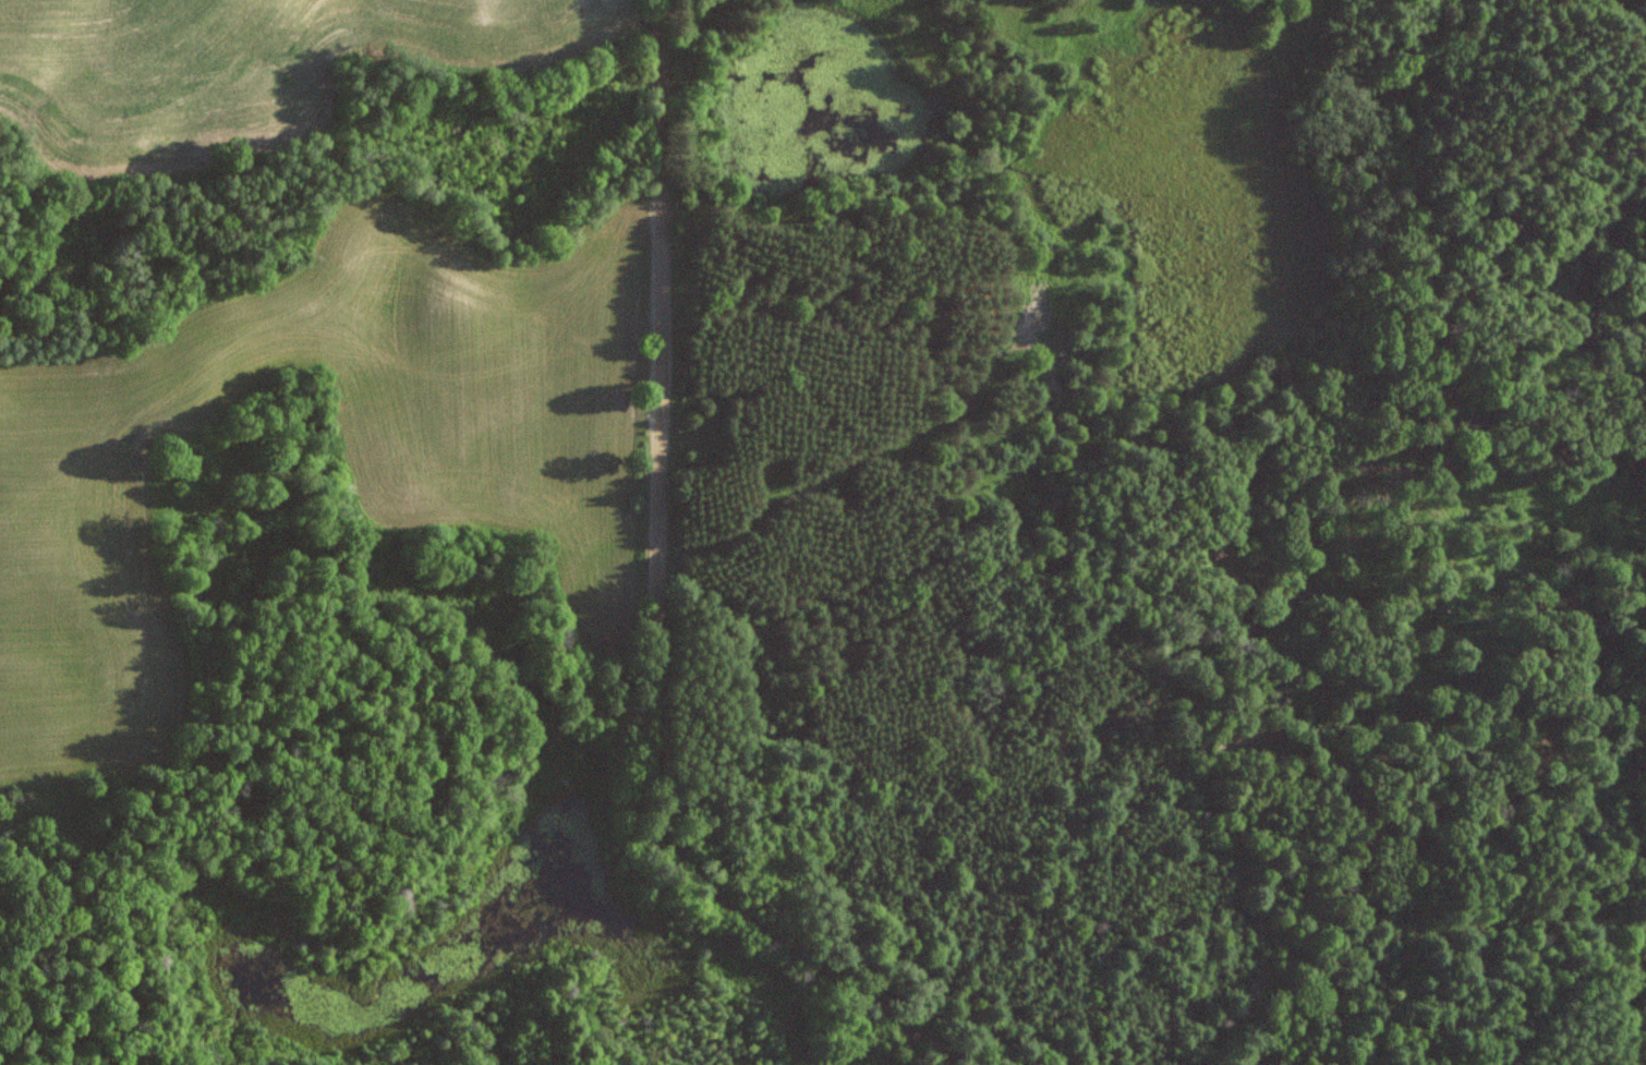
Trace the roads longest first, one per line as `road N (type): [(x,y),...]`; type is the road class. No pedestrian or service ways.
road 1 (residential): [(978,1064),(713,889),(670,852),(657,762),(656,0)]

